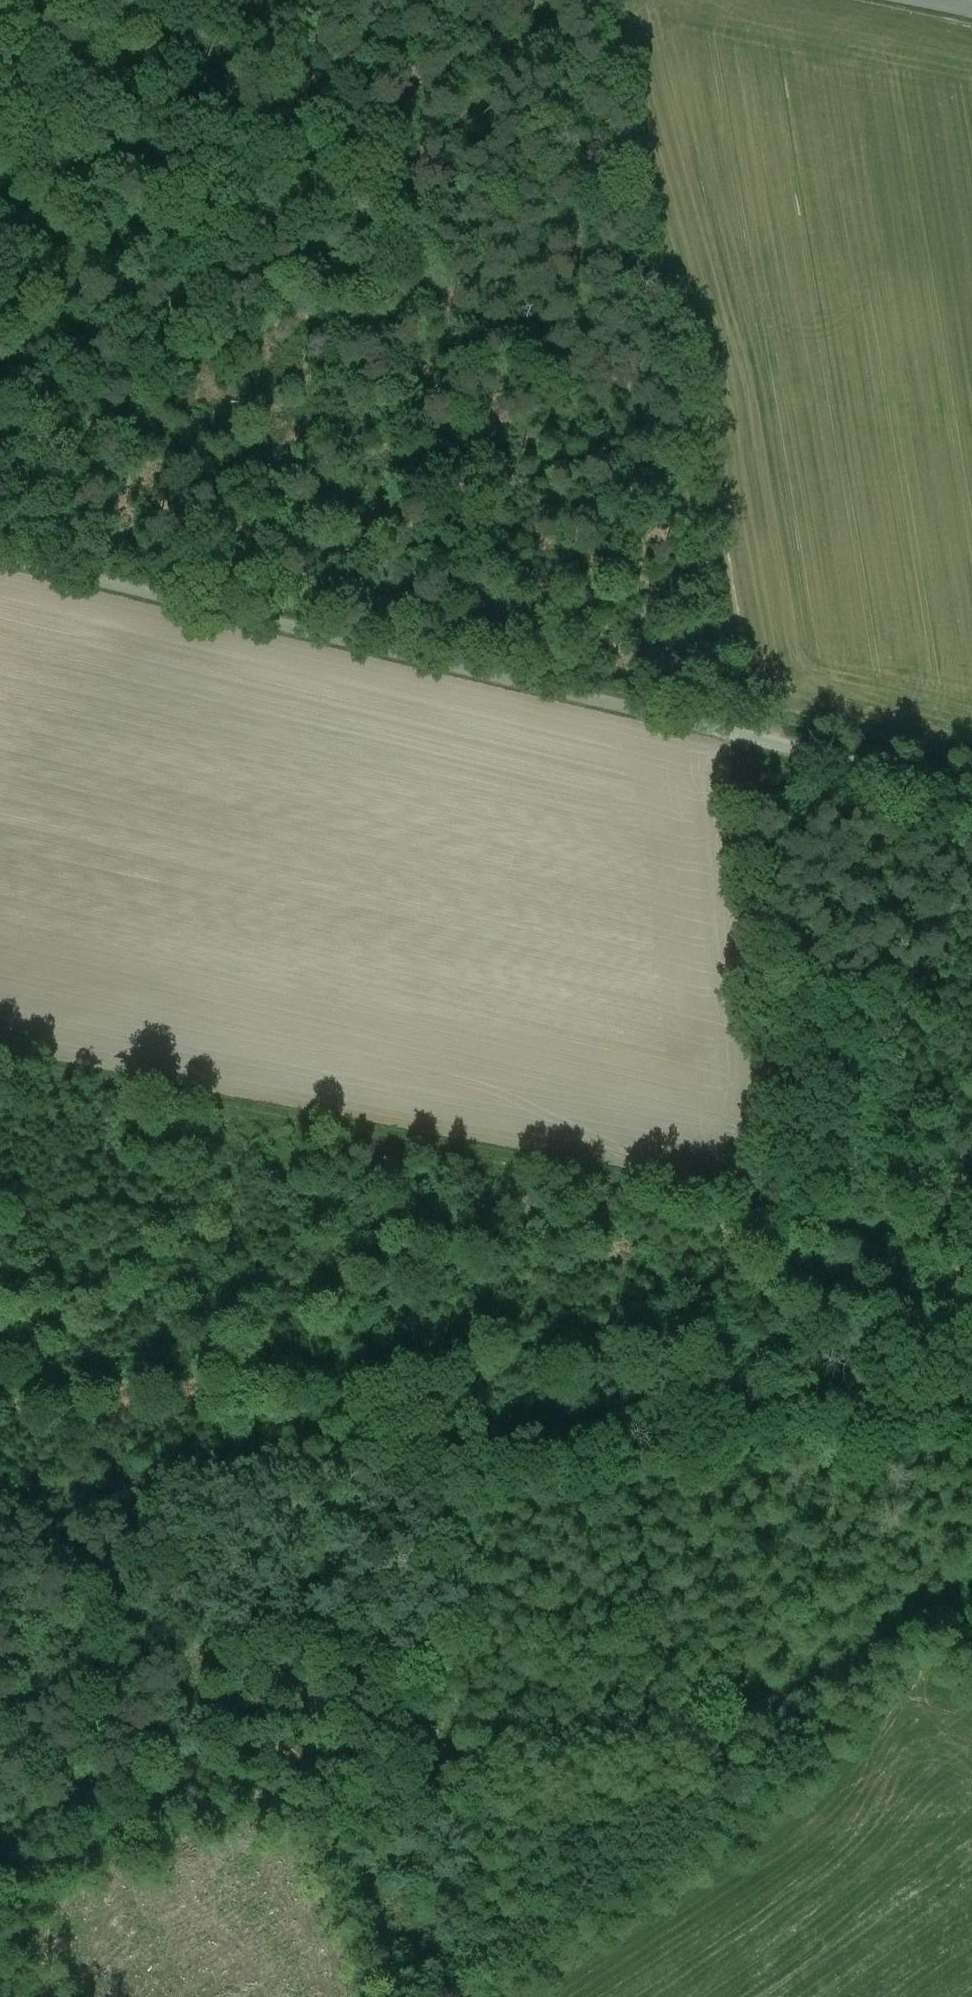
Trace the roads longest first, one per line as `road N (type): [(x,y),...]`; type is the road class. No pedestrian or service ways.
road 1 (unclassified): [(971,786),(0,559)]

